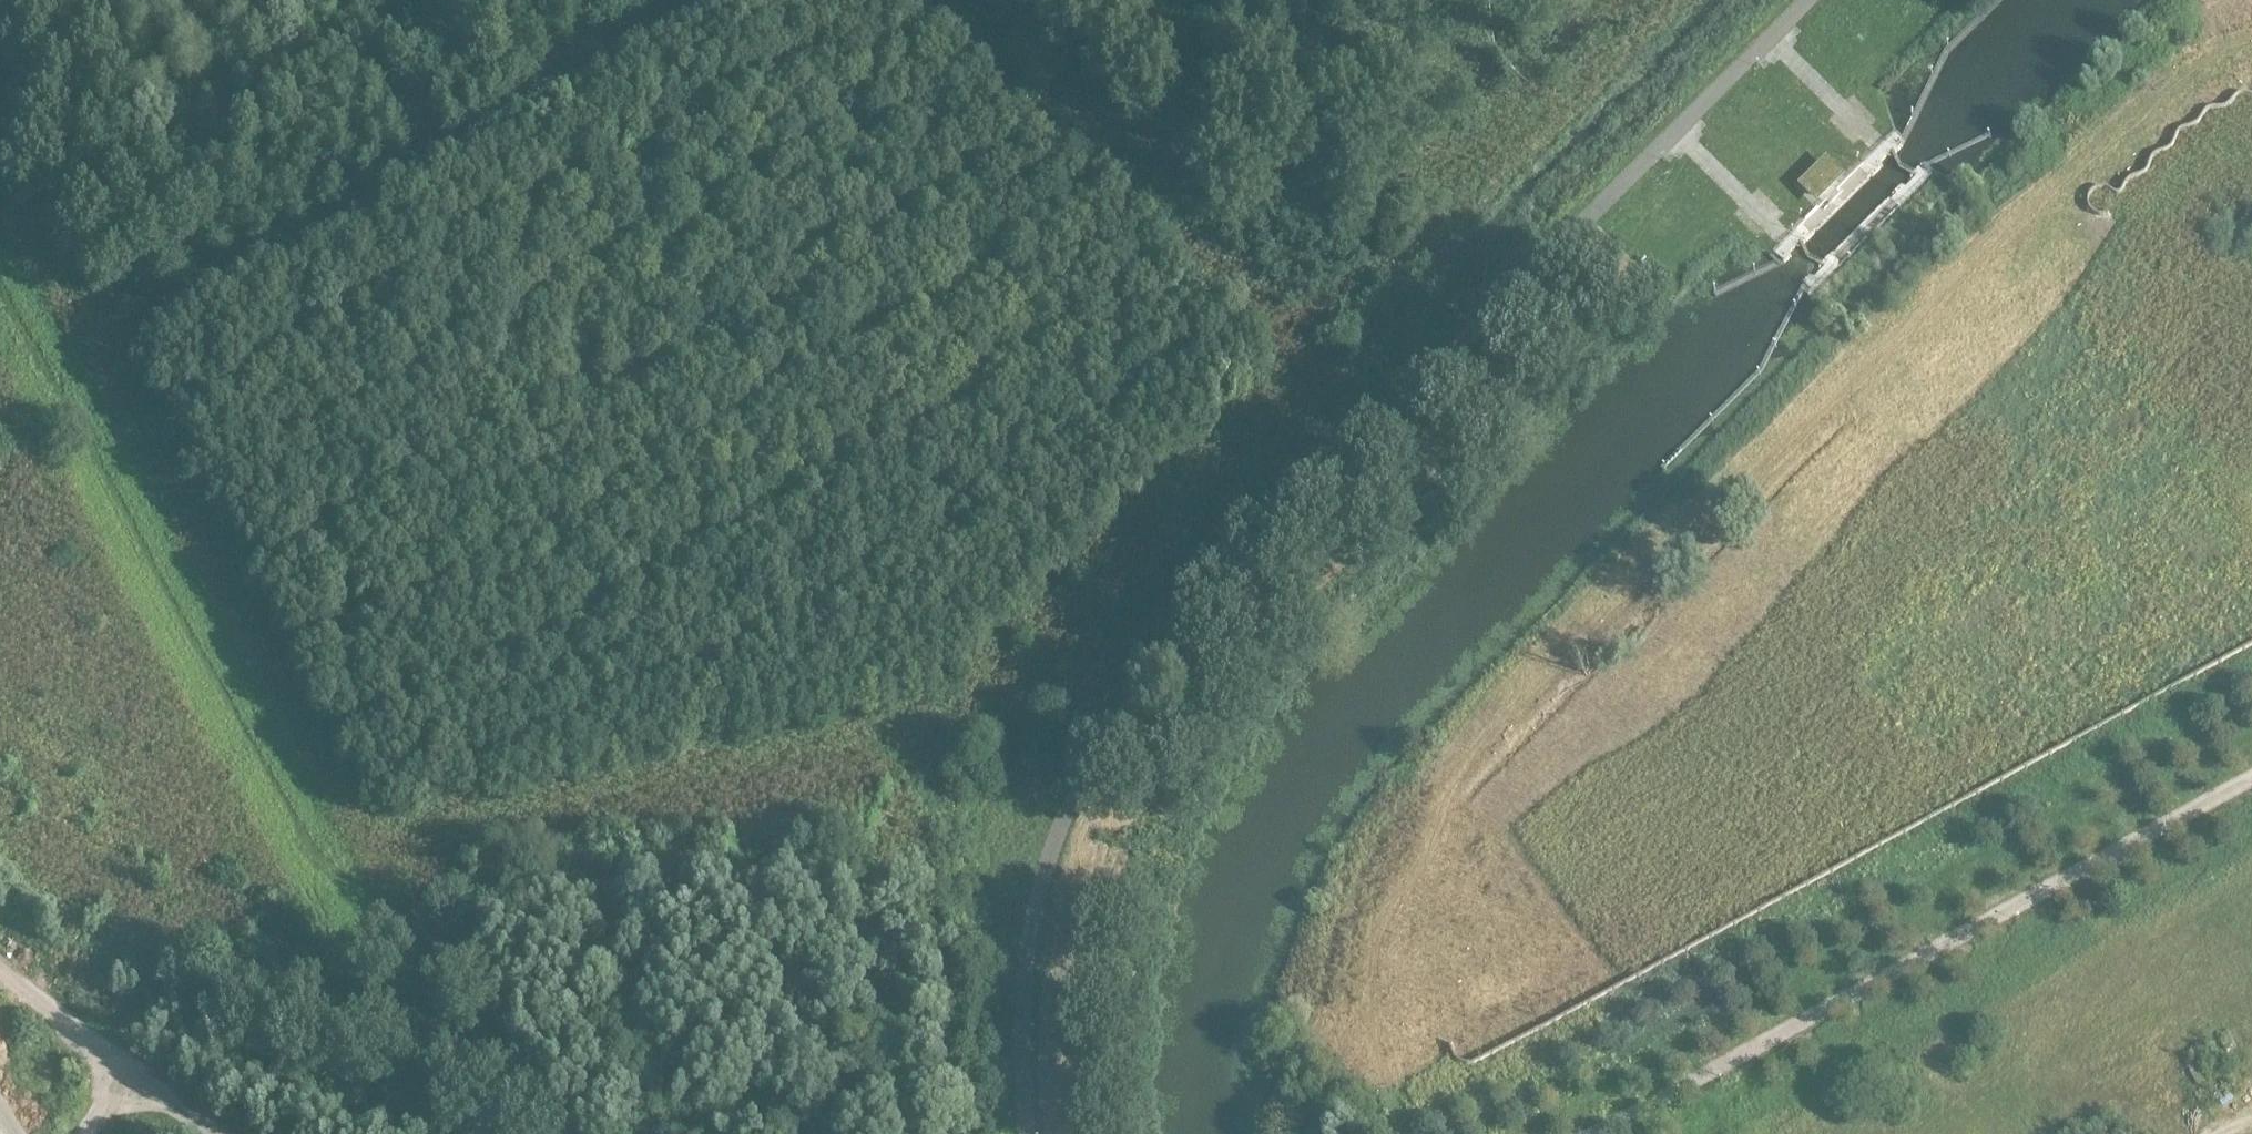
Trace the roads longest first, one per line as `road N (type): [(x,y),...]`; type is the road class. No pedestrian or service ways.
road 1 (unclassified): [(134,1076),(0,973)]

